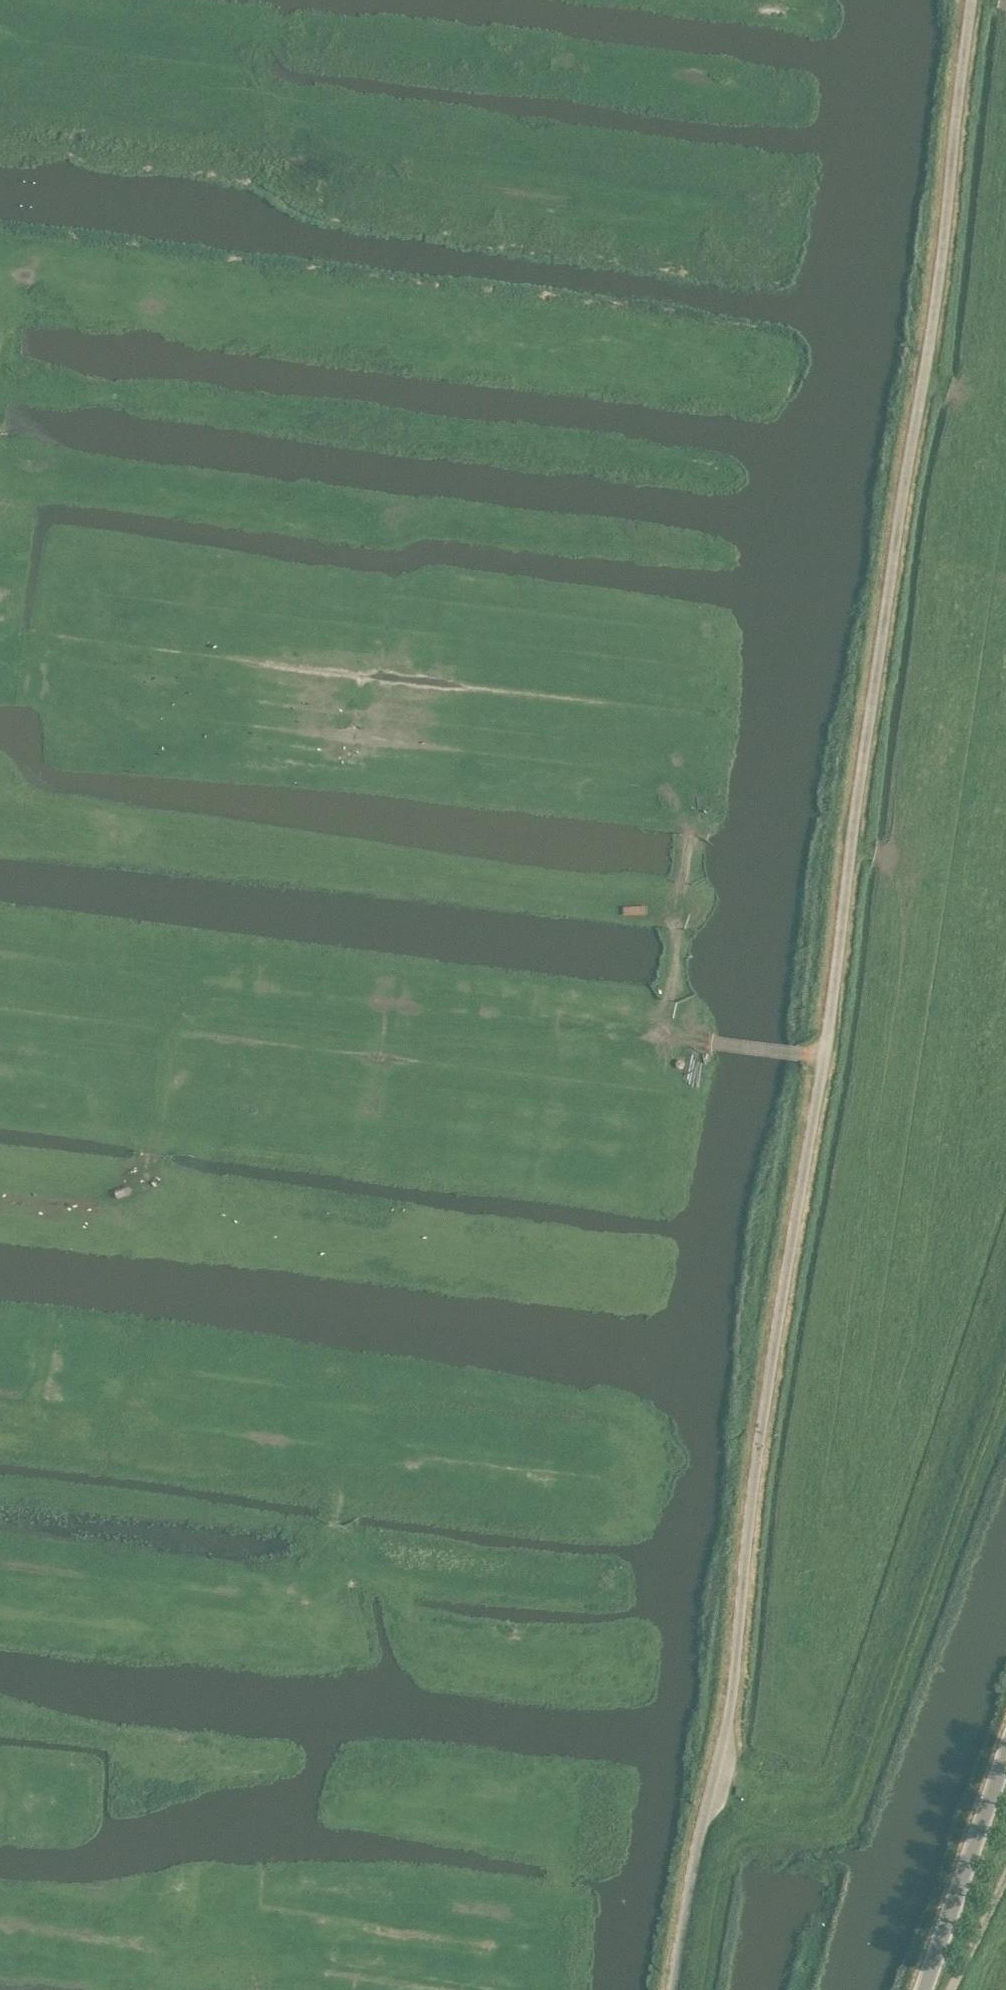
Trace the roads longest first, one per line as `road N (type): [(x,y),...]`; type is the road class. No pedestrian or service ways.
road 1 (unclassified): [(719,1743),(975,0)]
road 2 (track): [(689,811),(684,913),(661,1034),(823,1055)]
road 3 (track): [(669,1989),(719,1743)]
road 4 (unclassified): [(926,1989),(1005,1761)]

